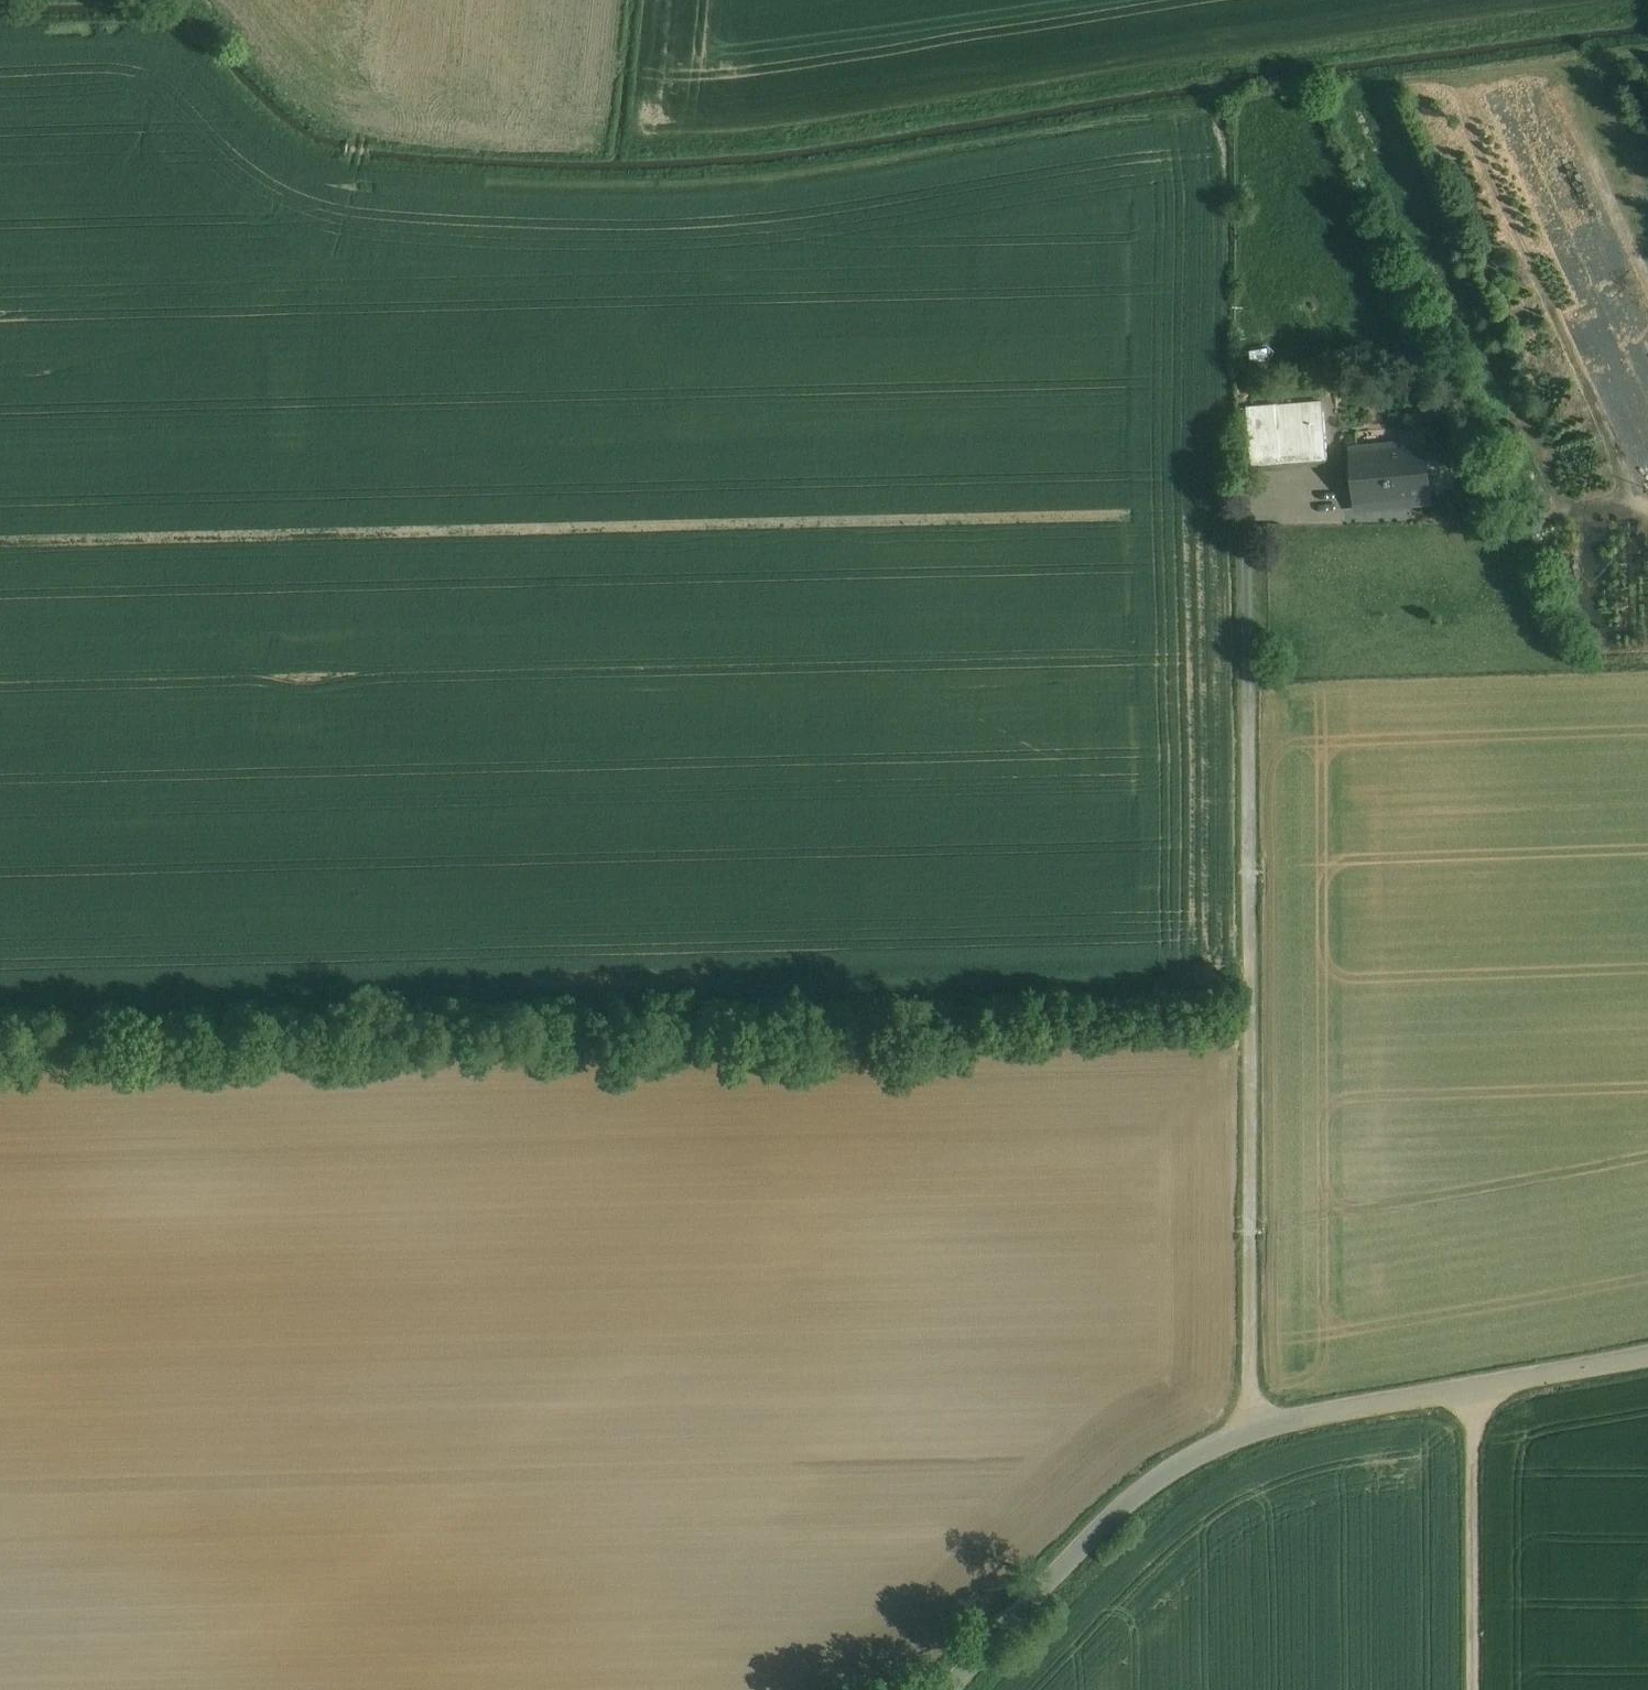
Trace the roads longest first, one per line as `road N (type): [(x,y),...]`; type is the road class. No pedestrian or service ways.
road 1 (unclassified): [(949,1689),(1133,1492),(1189,1453),(1248,1427),(1647,1355)]
road 2 (track): [(1478,1387),(1472,1689)]
road 3 (track): [(1647,507),(1524,513)]

